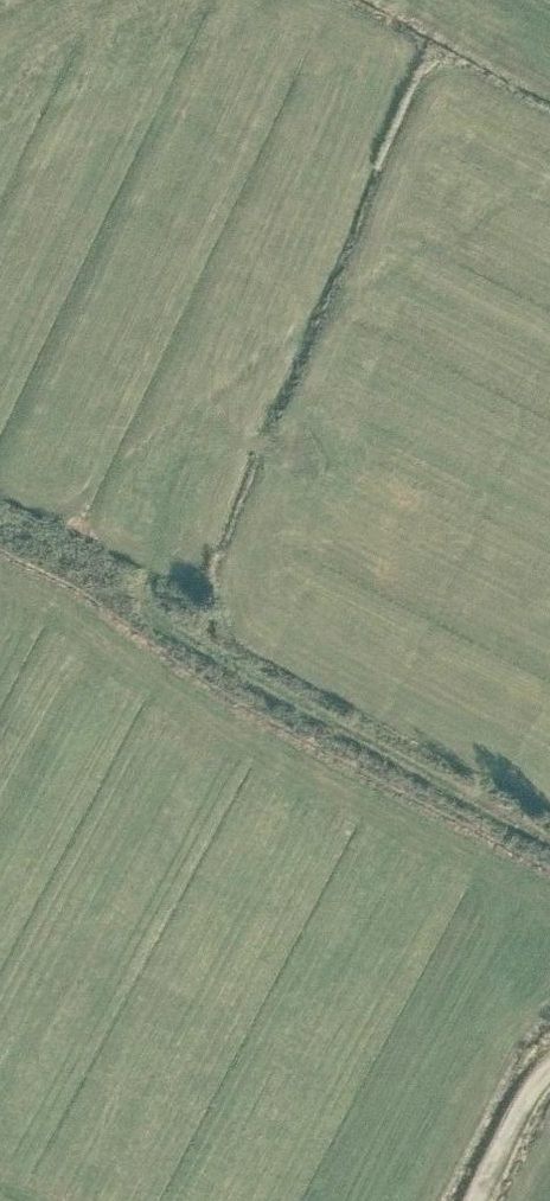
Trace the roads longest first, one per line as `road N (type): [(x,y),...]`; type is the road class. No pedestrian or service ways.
road 1 (track): [(474,1200),(536,1082),(549,1071)]

